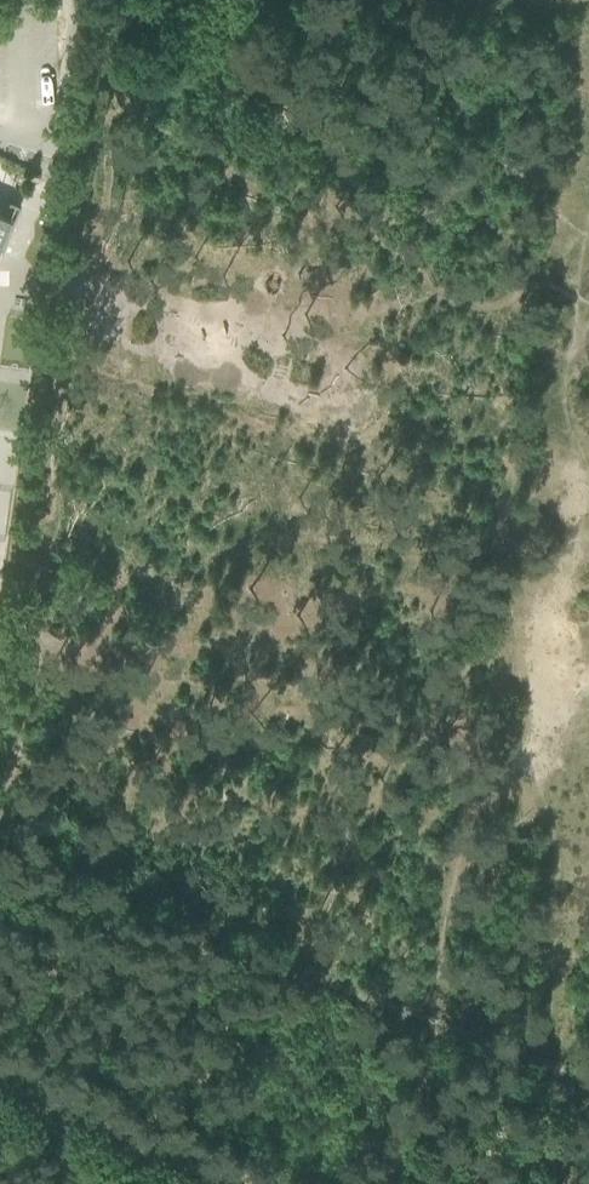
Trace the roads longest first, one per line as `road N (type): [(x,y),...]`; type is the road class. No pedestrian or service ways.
road 1 (track): [(588,664),(584,476),(556,382),(579,293)]
road 2 (track): [(260,1183),(0,1063)]

